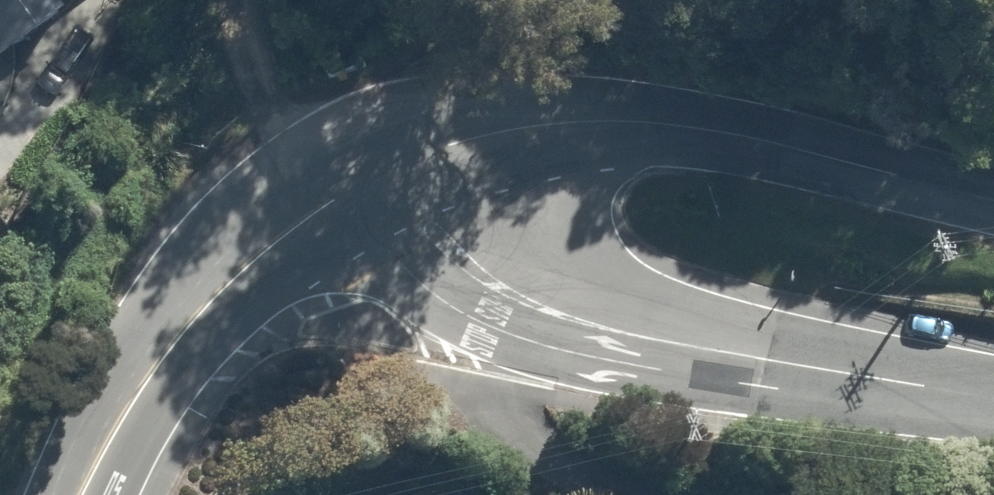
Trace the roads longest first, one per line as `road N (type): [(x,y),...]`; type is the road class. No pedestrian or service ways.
road 1 (secondary): [(359,182),(485,281),(606,329),(993,400)]
road 2 (secondary): [(359,182),(452,146),(619,124),(753,143),(993,201)]
road 3 (secondary): [(85,494),(199,316),(255,259),(359,182)]
road 4 (track): [(319,211),(254,82),(242,0)]

